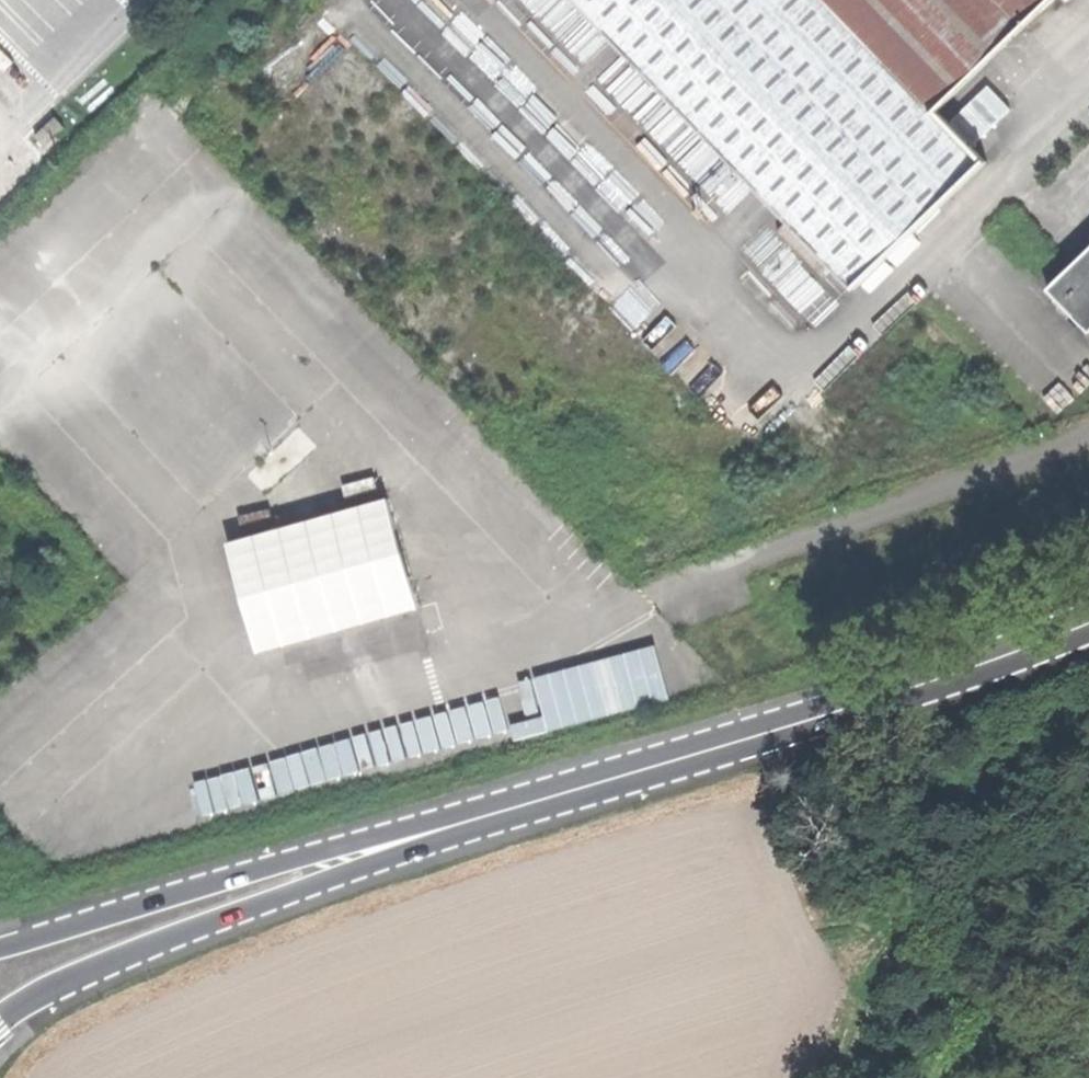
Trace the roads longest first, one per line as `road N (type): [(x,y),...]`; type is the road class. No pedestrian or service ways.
road 1 (secondary): [(0,1021),(140,948),(569,789)]
road 2 (secondary): [(569,789),(0,946)]
road 3 (secondary): [(1088,621),(837,711),(569,789)]
road 4 (unclassified): [(0,123),(126,0)]

